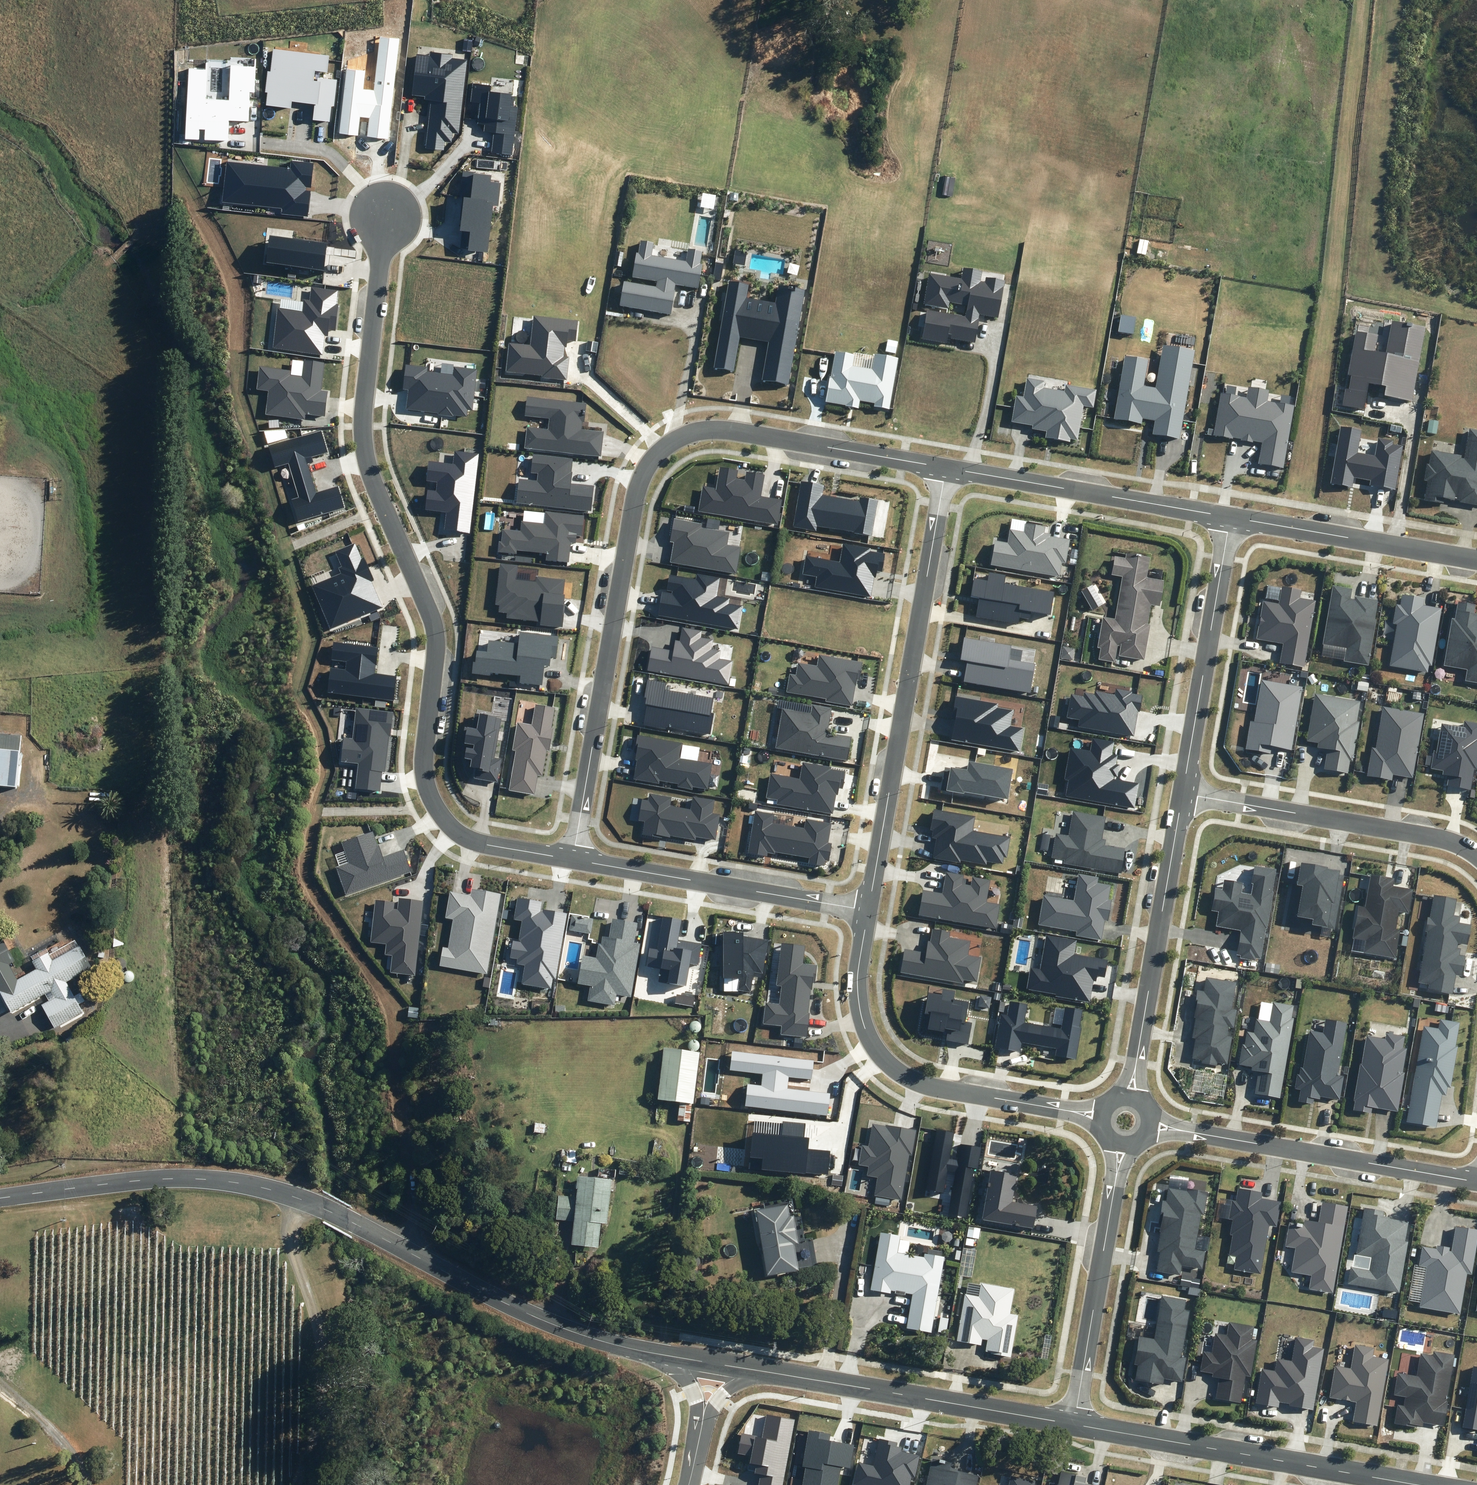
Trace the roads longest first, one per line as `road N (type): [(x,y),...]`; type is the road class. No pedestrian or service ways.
road 1 (residential): [(387,214),(364,453),(437,646),(425,778),(451,828),(487,845),(574,860)]
road 2 (residential): [(574,860),(633,503),(650,462),(690,432),(725,429),(945,468)]
road 3 (unclassified): [(668,1356),(533,1316),(323,1207),(251,1185),(149,1180),(0,1199)]
road 4 (residential): [(868,911),(945,468)]
road 5 (residential): [(1107,1115),(995,1098),(895,1069),(860,1007),(868,911)]
road 6 (track): [(1399,0),(1370,236),(1378,264),(1394,281),(1476,297)]
road 7 (tertiary): [(1419,1484),(1073,1424)]
road 8 (residential): [(1149,1123),(1476,1180)]
road 9 (residential): [(1133,1101),(1185,793)]
road 10 (tertiary): [(1073,1424),(772,1372)]
road 11 (residential): [(574,860),(868,911)]
road 12 (residential): [(1476,852),(1433,835),(1185,793)]
road 13 (residential): [(945,468),(1231,518)]
road 14 (residential): [(1073,1424),(1127,1143)]
road 15 (residential): [(1185,793),(1231,518)]
road 16 (residential): [(1231,518),(1476,559)]
road 17 (track): [(0,1381),(65,1443),(88,1484)]

